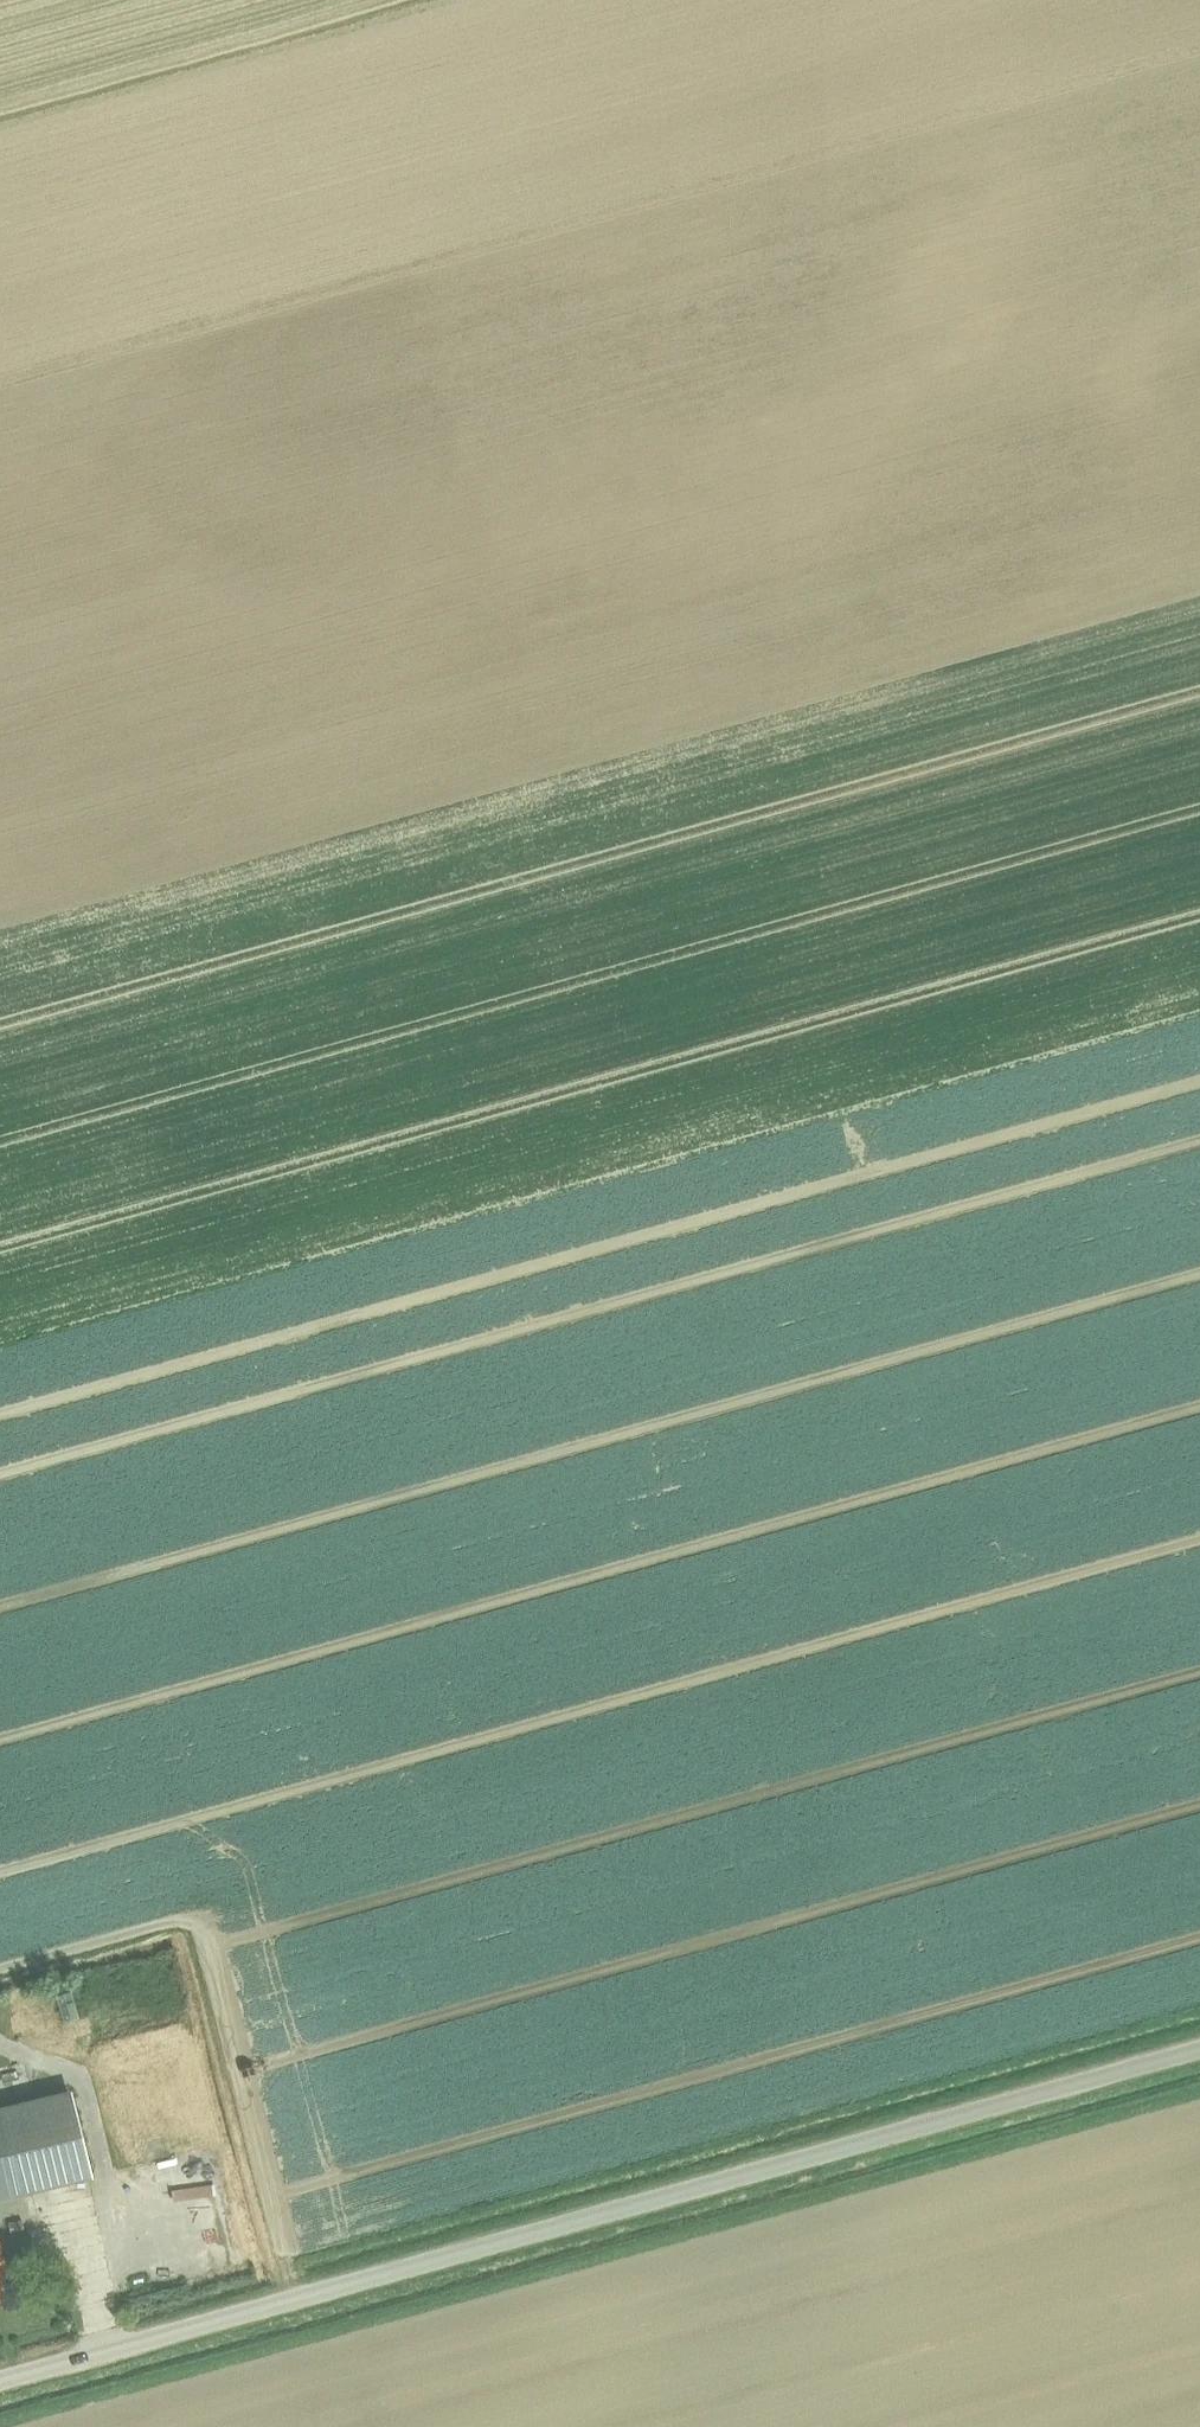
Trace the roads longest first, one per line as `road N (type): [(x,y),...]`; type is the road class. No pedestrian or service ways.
road 1 (tertiary): [(0,2377),(1199,2048)]

